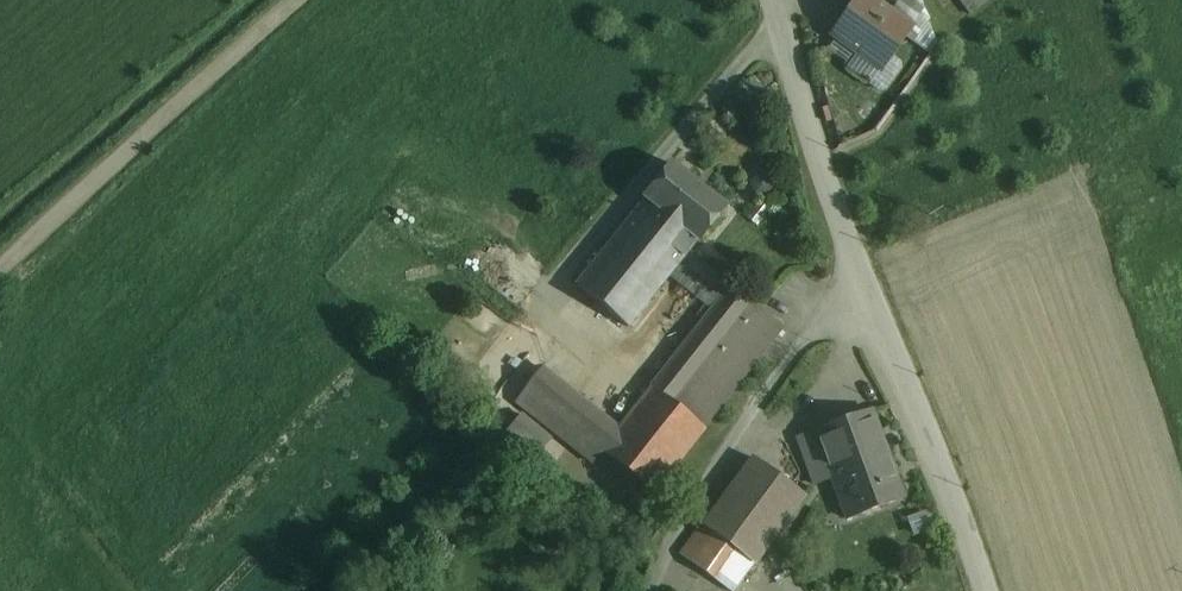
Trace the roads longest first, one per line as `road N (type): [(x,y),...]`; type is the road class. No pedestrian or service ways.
road 1 (unclassified): [(988,590),(952,486),(867,290),(773,0)]
road 2 (track): [(0,266),(293,0)]

